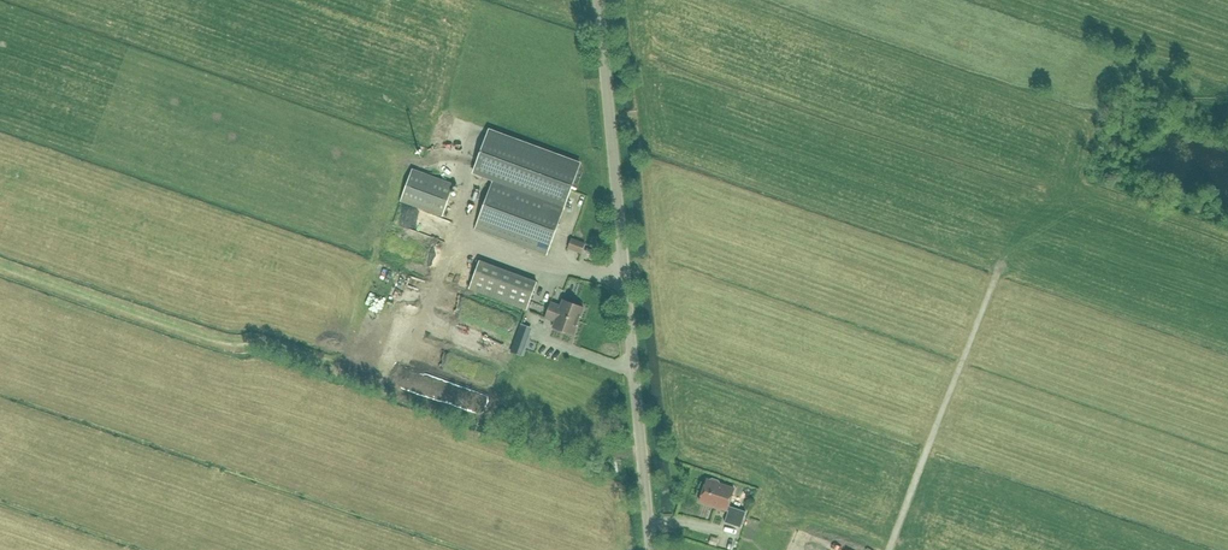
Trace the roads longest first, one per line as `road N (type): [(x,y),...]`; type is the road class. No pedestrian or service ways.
road 1 (unclassified): [(652,549),(597,0)]
road 2 (track): [(996,273),(890,549)]

